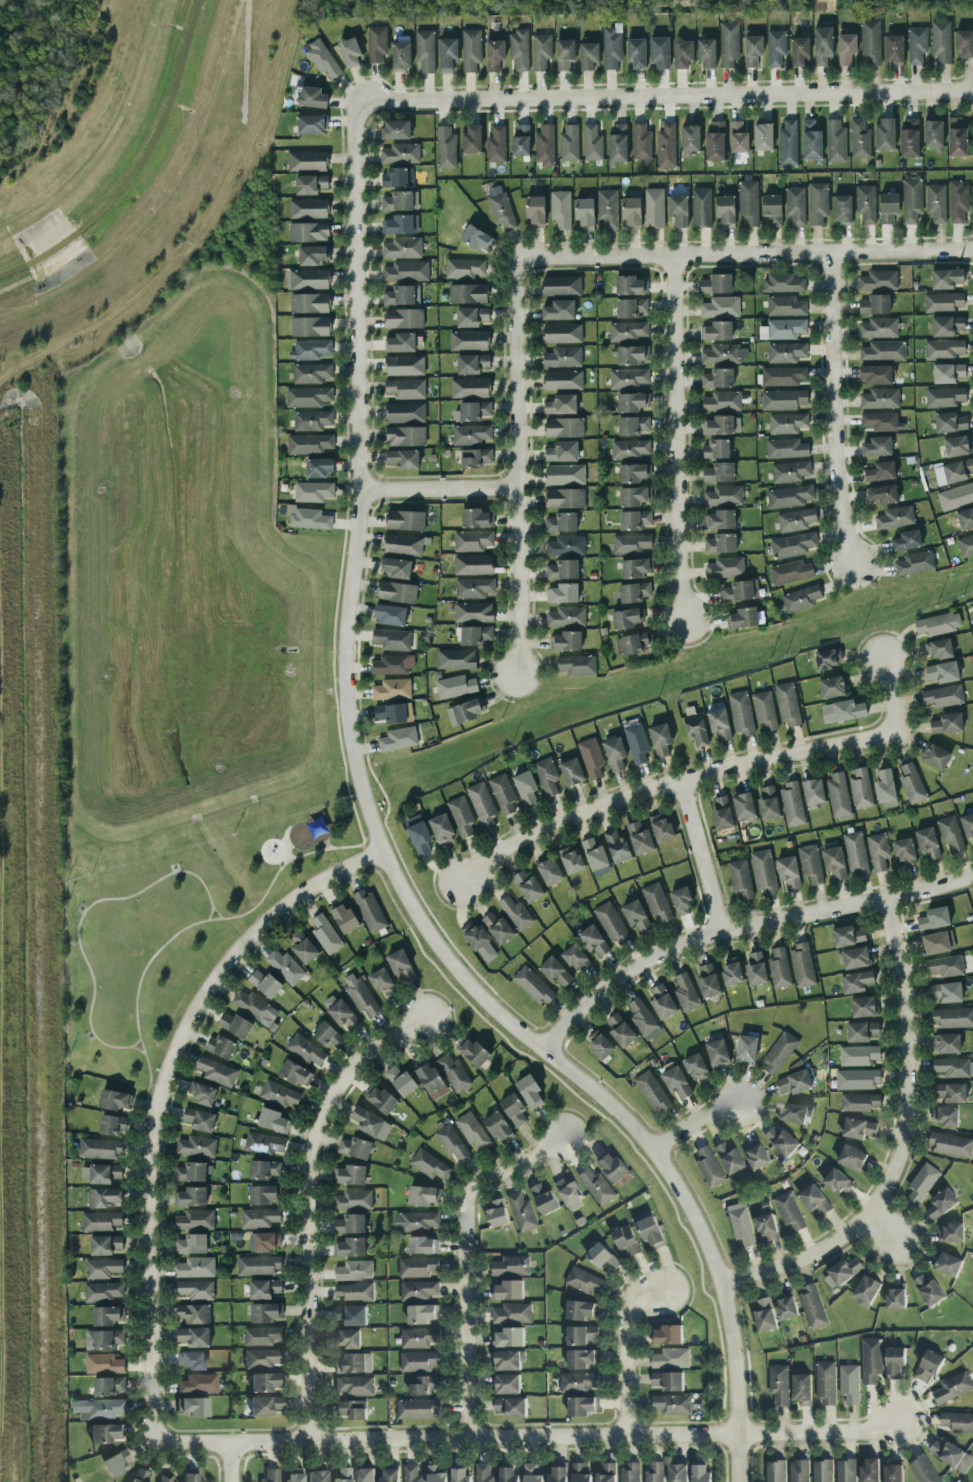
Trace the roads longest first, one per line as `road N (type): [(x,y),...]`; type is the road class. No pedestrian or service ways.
road 1 (residential): [(355,100),(363,490),(344,683),(357,765),(383,851),(449,959),(507,1021),(620,1113),(705,1235),(732,1322),(740,1481)]
road 2 (residential): [(903,1417),(876,1434),(170,1442)]
road 3 (residential): [(170,1442),(153,1416),(151,1168),(169,1063),(238,949),(310,888),(383,851)]
road 4 (residential): [(972,93),(355,100)]
road 5 (residential): [(888,897),(906,1003),(908,1116),(899,1164),(872,1215),(820,1256),(723,1284)]
road 6 (residential): [(541,1049),(646,964),(722,930),(888,897),(972,871)]
road 7 (residential): [(427,1018),(379,1042),(342,1083),(315,1135),(308,1197),(312,1442)]
road 8 (residential): [(465,879),(512,841),(569,816),(684,777),(898,731)]
road 9 (residential): [(520,258),(972,253)]
road 10 (residential): [(518,675),(520,258)]
road 11 (residential): [(678,260),(681,595),(688,620)]
road 12 (residential): [(562,1140),(535,1160),(484,1177),(468,1198),(469,1439)]
road 13 (residential): [(854,562),(838,487),(833,256)]
road 14 (residential): [(661,1292),(633,1302),(626,1318),(627,1437)]
road 15 (residential): [(684,777),(722,930)]
road 16 (residential): [(518,487),(363,490)]

